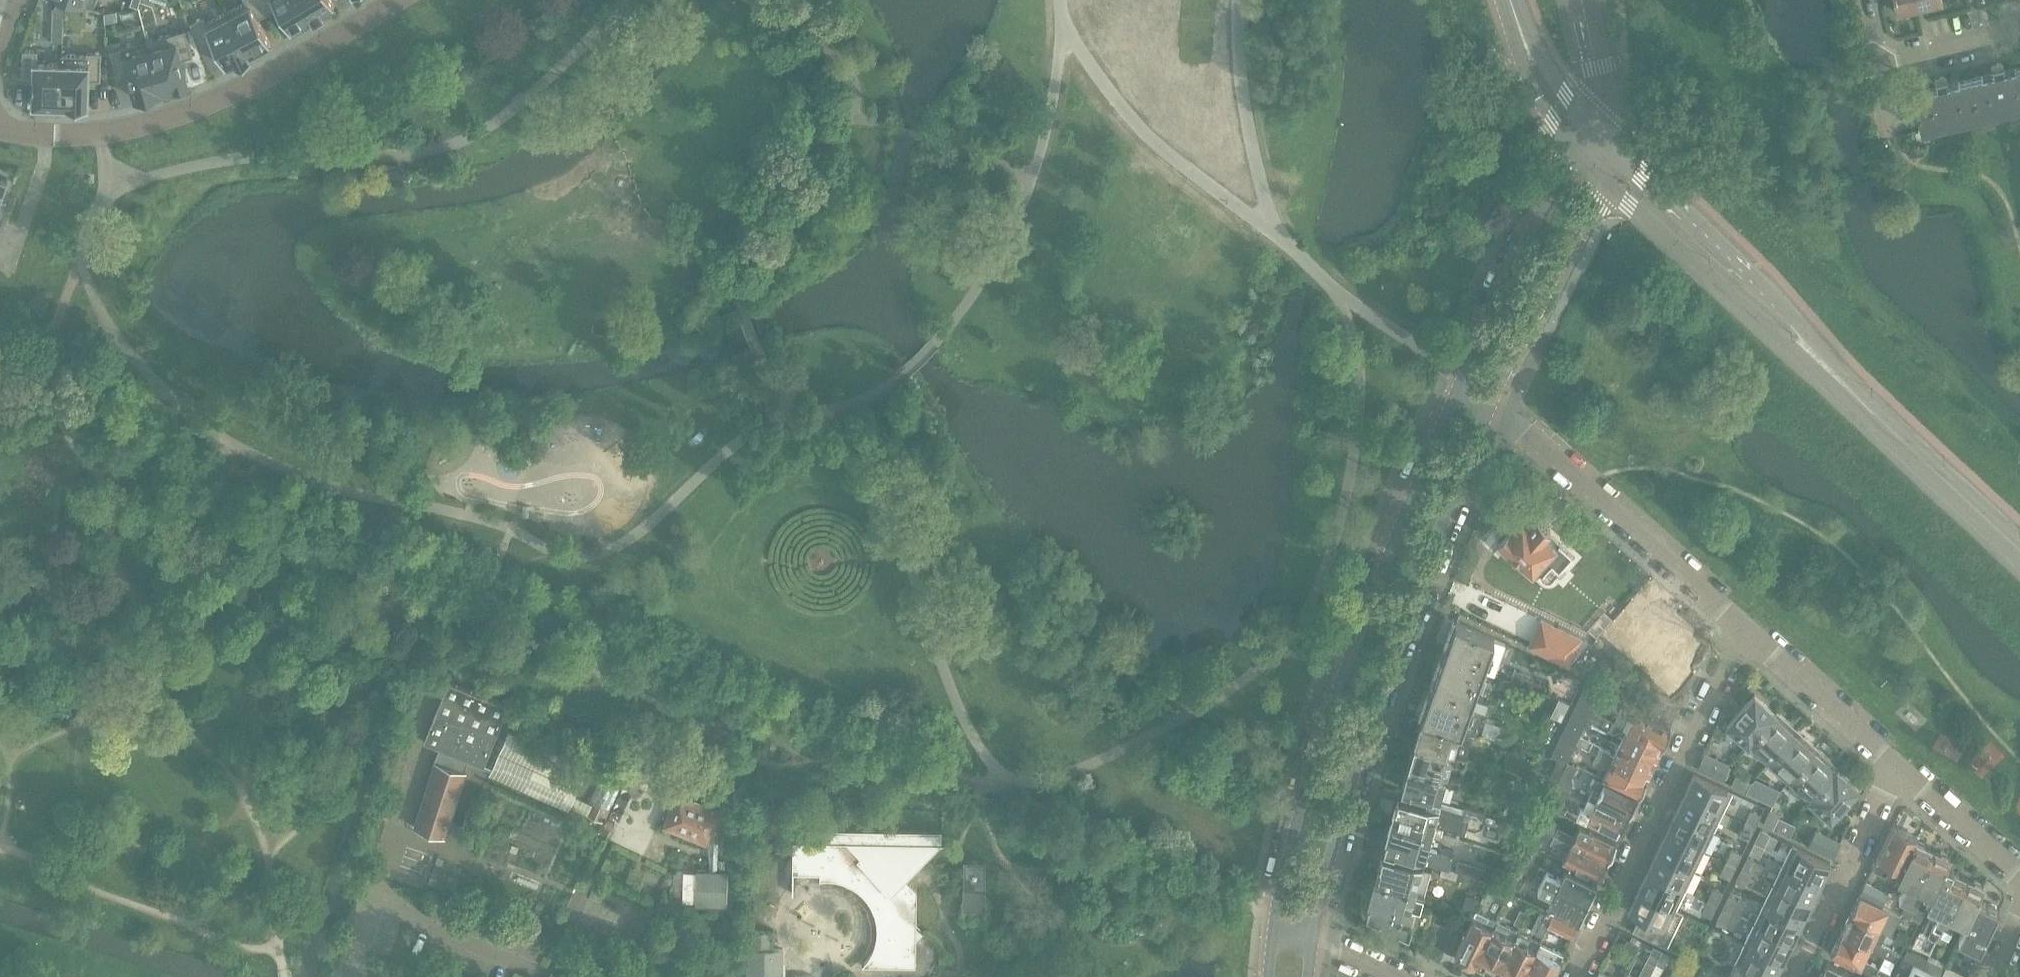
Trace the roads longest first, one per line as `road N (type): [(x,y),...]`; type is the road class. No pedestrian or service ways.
road 1 (tertiary): [(1461,394),(1322,750),(1276,939)]
road 2 (tertiary): [(1311,940),(1376,695),(1489,409)]
road 3 (residential): [(400,0),(250,87),(161,119),(97,134),(0,127)]
road 4 (residential): [(1743,627),(1580,976)]
road 5 (residential): [(1743,627),(1510,418),(1489,409)]
road 6 (secondary): [(1826,369),(1788,311),(1616,147)]
road 7 (secondary): [(1602,178),(1760,322),(1826,369)]
road 8 (tertiary): [(1574,148),(1461,394)]
road 9 (secondary): [(1826,369),(2019,550)]
road 10 (tertiary): [(1489,409),(1602,178)]
road 11 (residential): [(1795,976),(1898,766)]
road 12 (residential): [(1898,766),(1743,627)]
road 13 (residential): [(2019,874),(1898,766)]
road 14 (secondary): [(1514,12),(1537,97),(1574,148)]
road 15 (residential): [(1879,61),(2019,29)]
road 16 (secondary): [(1587,116),(1514,12)]

